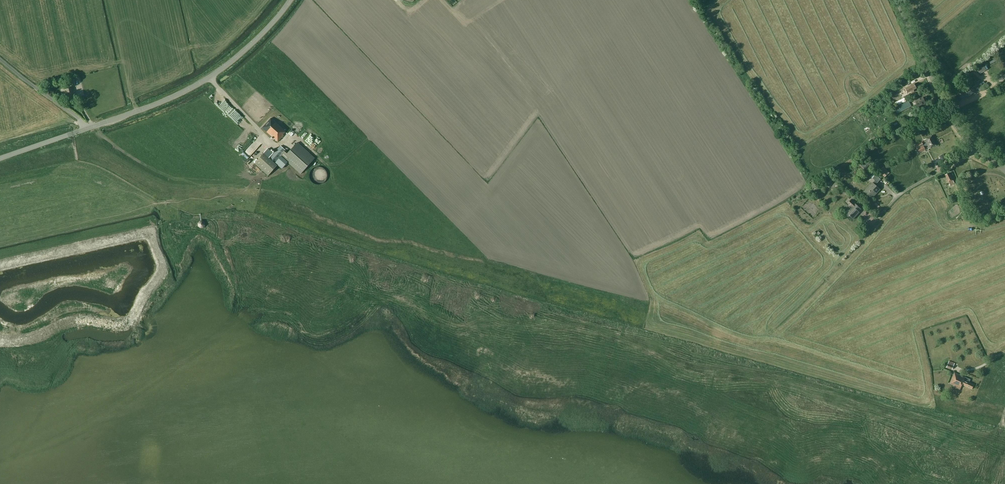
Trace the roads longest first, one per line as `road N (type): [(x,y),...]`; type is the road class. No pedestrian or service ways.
road 1 (tertiary): [(87,128),(210,77),(291,0)]
road 2 (tertiary): [(975,147),(947,111),(897,0)]
road 3 (residential): [(879,217),(975,147)]

